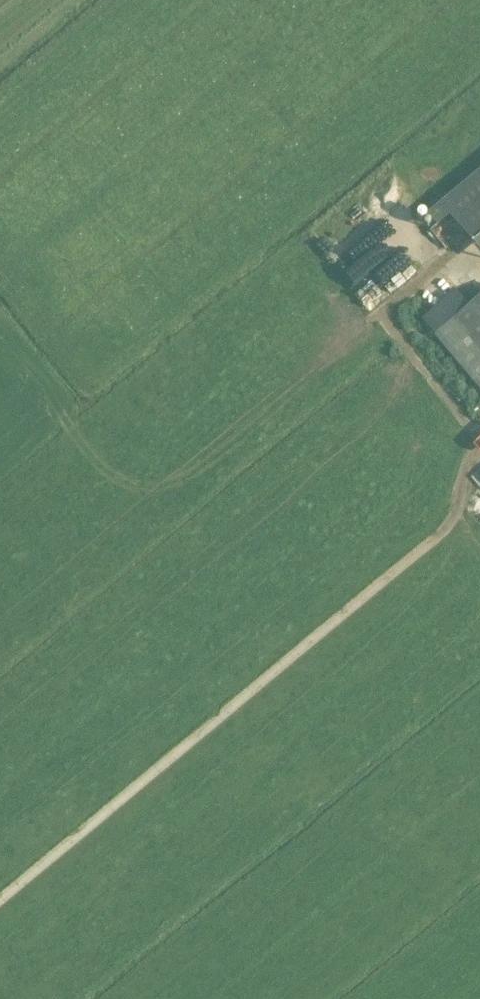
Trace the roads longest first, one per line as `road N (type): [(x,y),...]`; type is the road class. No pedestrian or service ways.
road 1 (track): [(0,894),(440,536),(469,496),(479,455)]

